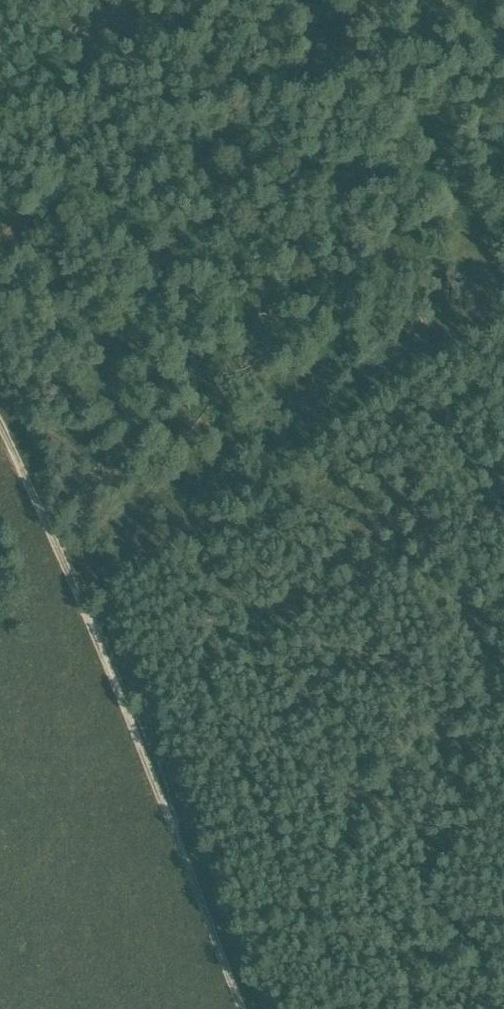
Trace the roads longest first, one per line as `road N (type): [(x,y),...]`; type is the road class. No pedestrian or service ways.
road 1 (track): [(243,1008),(89,614),(0,429)]

